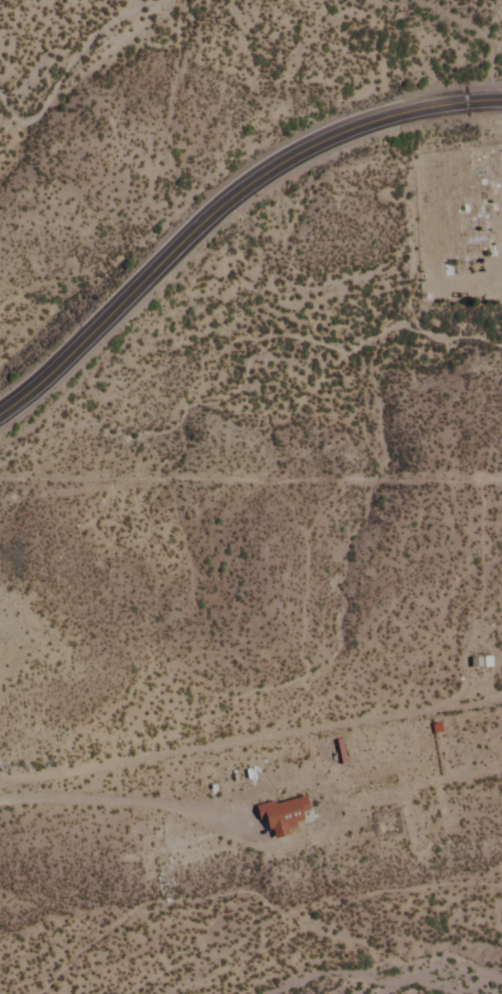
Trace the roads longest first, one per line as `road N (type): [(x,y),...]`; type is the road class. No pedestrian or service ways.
road 1 (secondary): [(501,102),(391,112),(289,153),(194,218),(0,406)]

